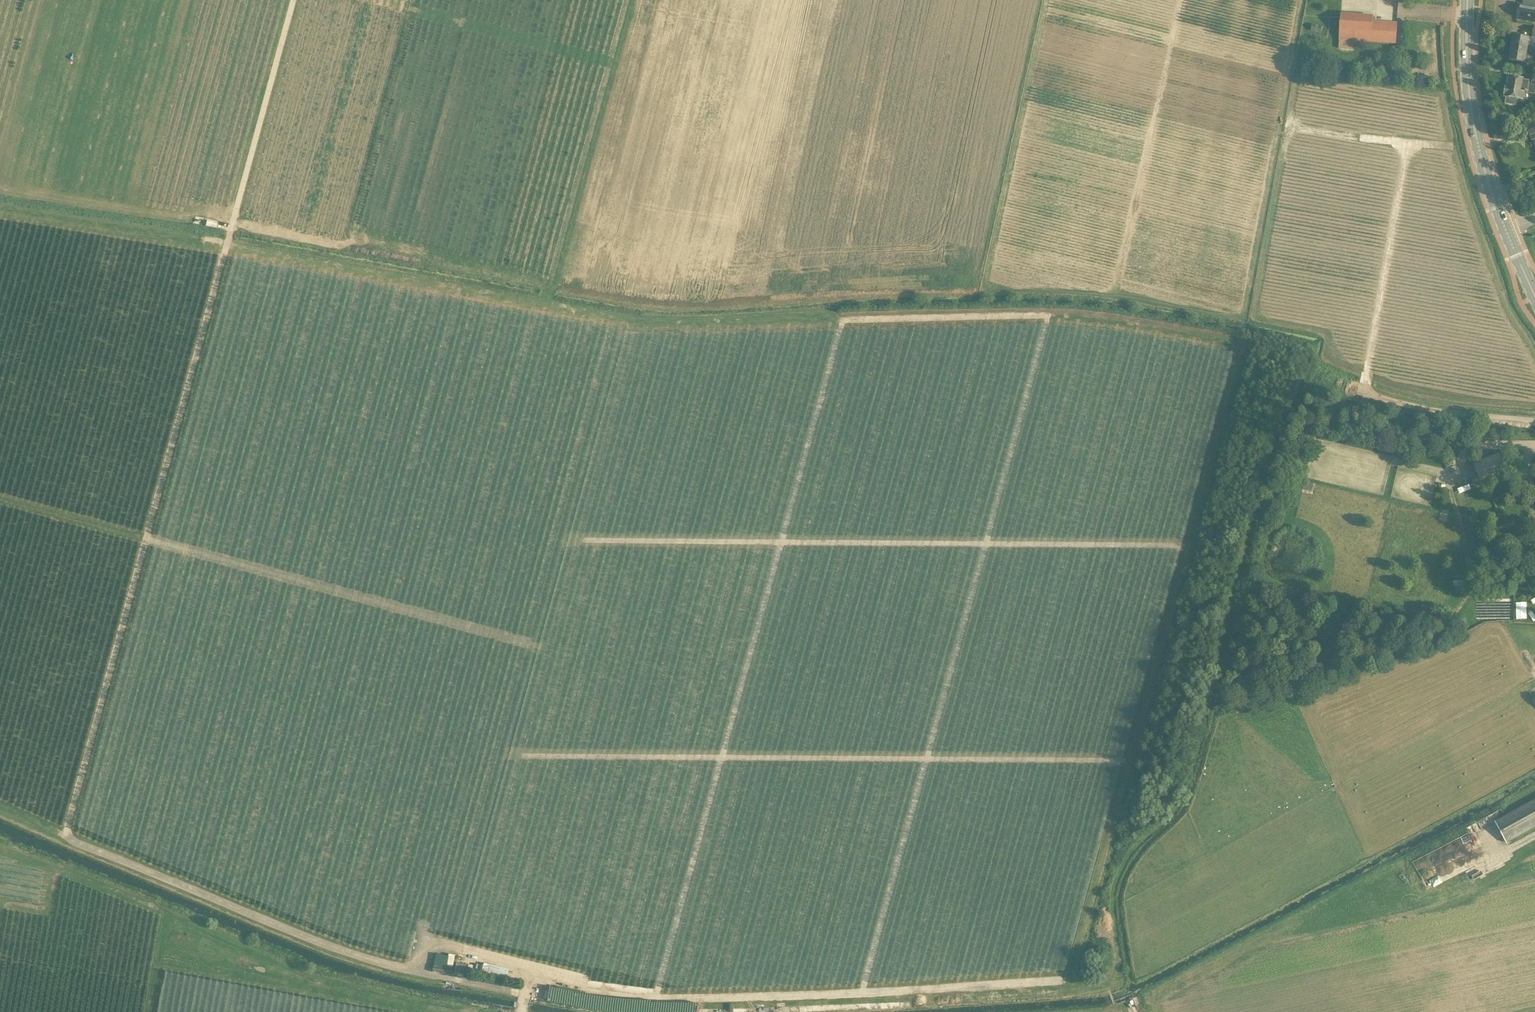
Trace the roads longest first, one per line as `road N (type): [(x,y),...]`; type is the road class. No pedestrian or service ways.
road 1 (secondary): [(1506,231),(1474,120),(1469,0)]

